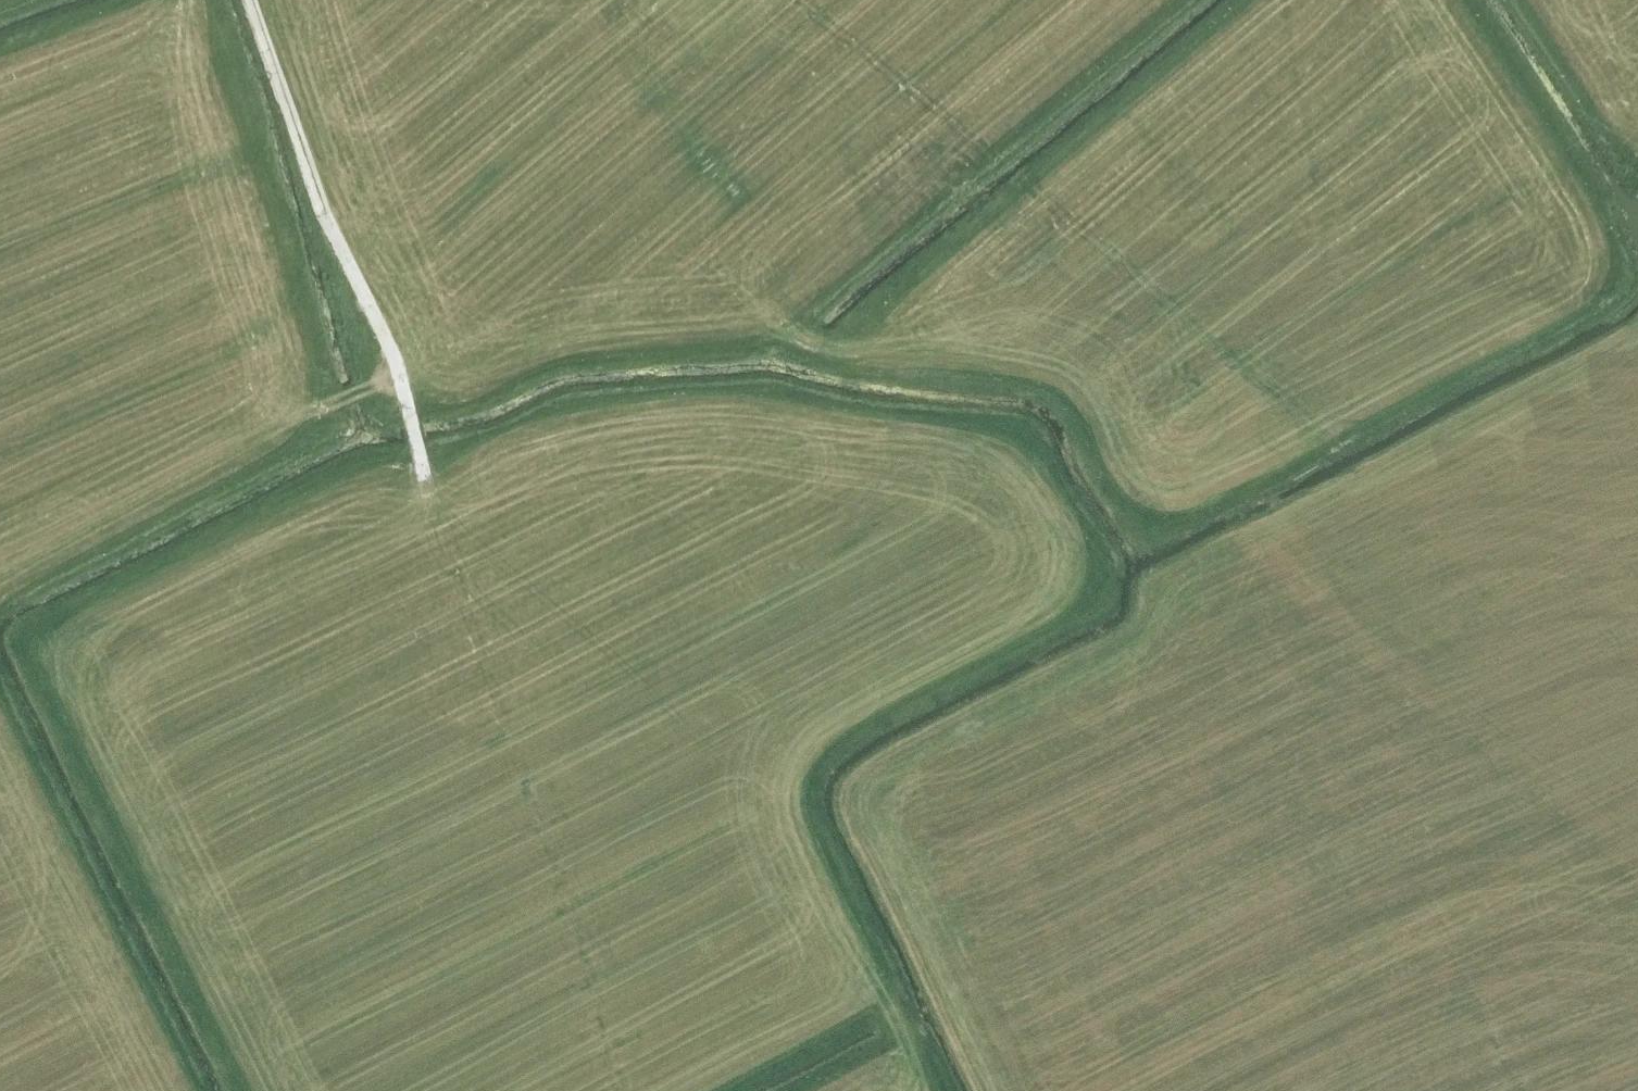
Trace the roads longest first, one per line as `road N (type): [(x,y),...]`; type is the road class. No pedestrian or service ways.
road 1 (track): [(255,0),(324,210),(396,359),(425,480)]

